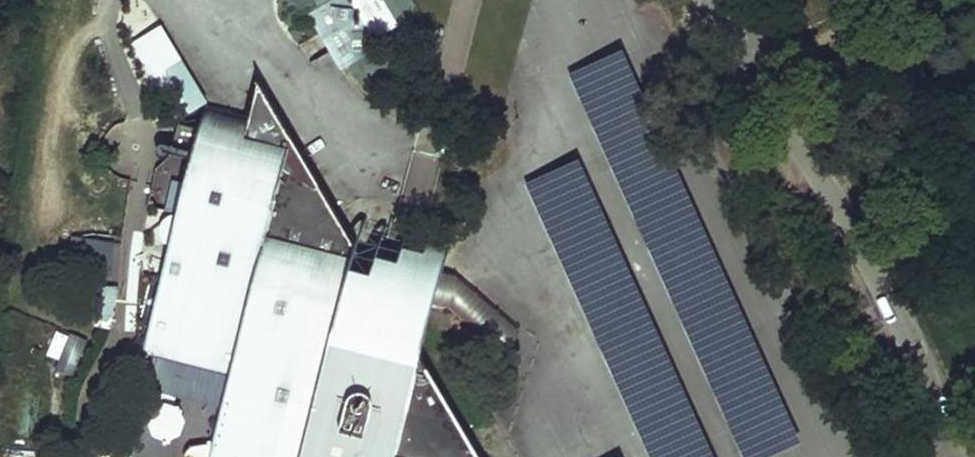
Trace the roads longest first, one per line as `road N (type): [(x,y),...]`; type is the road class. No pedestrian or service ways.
road 1 (unclassified): [(712,0),(895,310),(951,456)]

